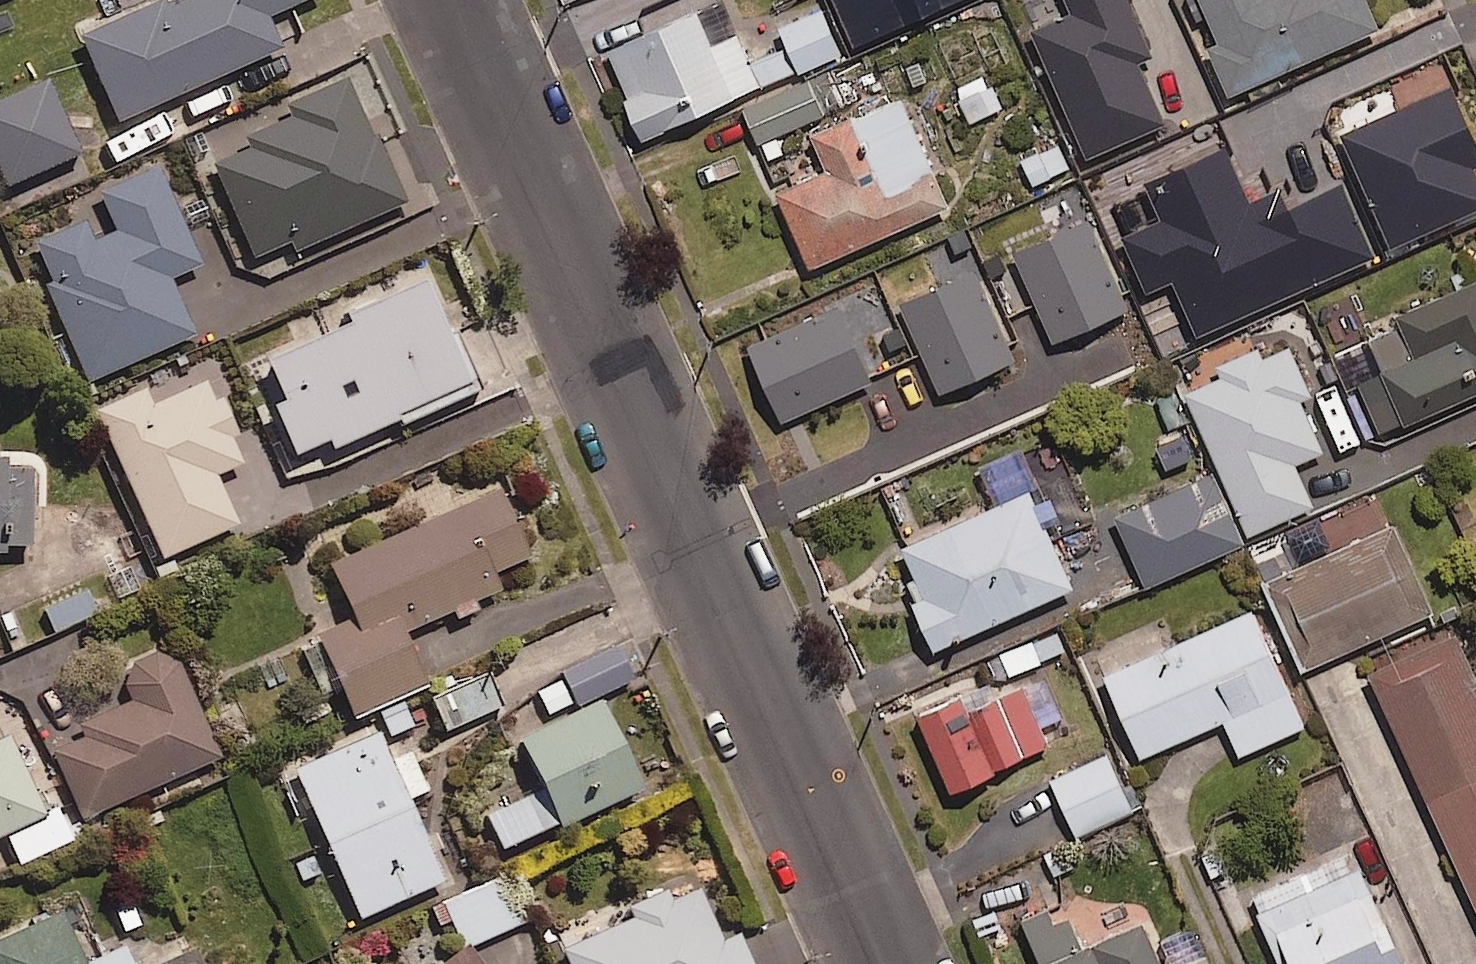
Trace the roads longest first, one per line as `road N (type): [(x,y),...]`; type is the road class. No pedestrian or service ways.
road 1 (residential): [(882,963),(451,0)]

